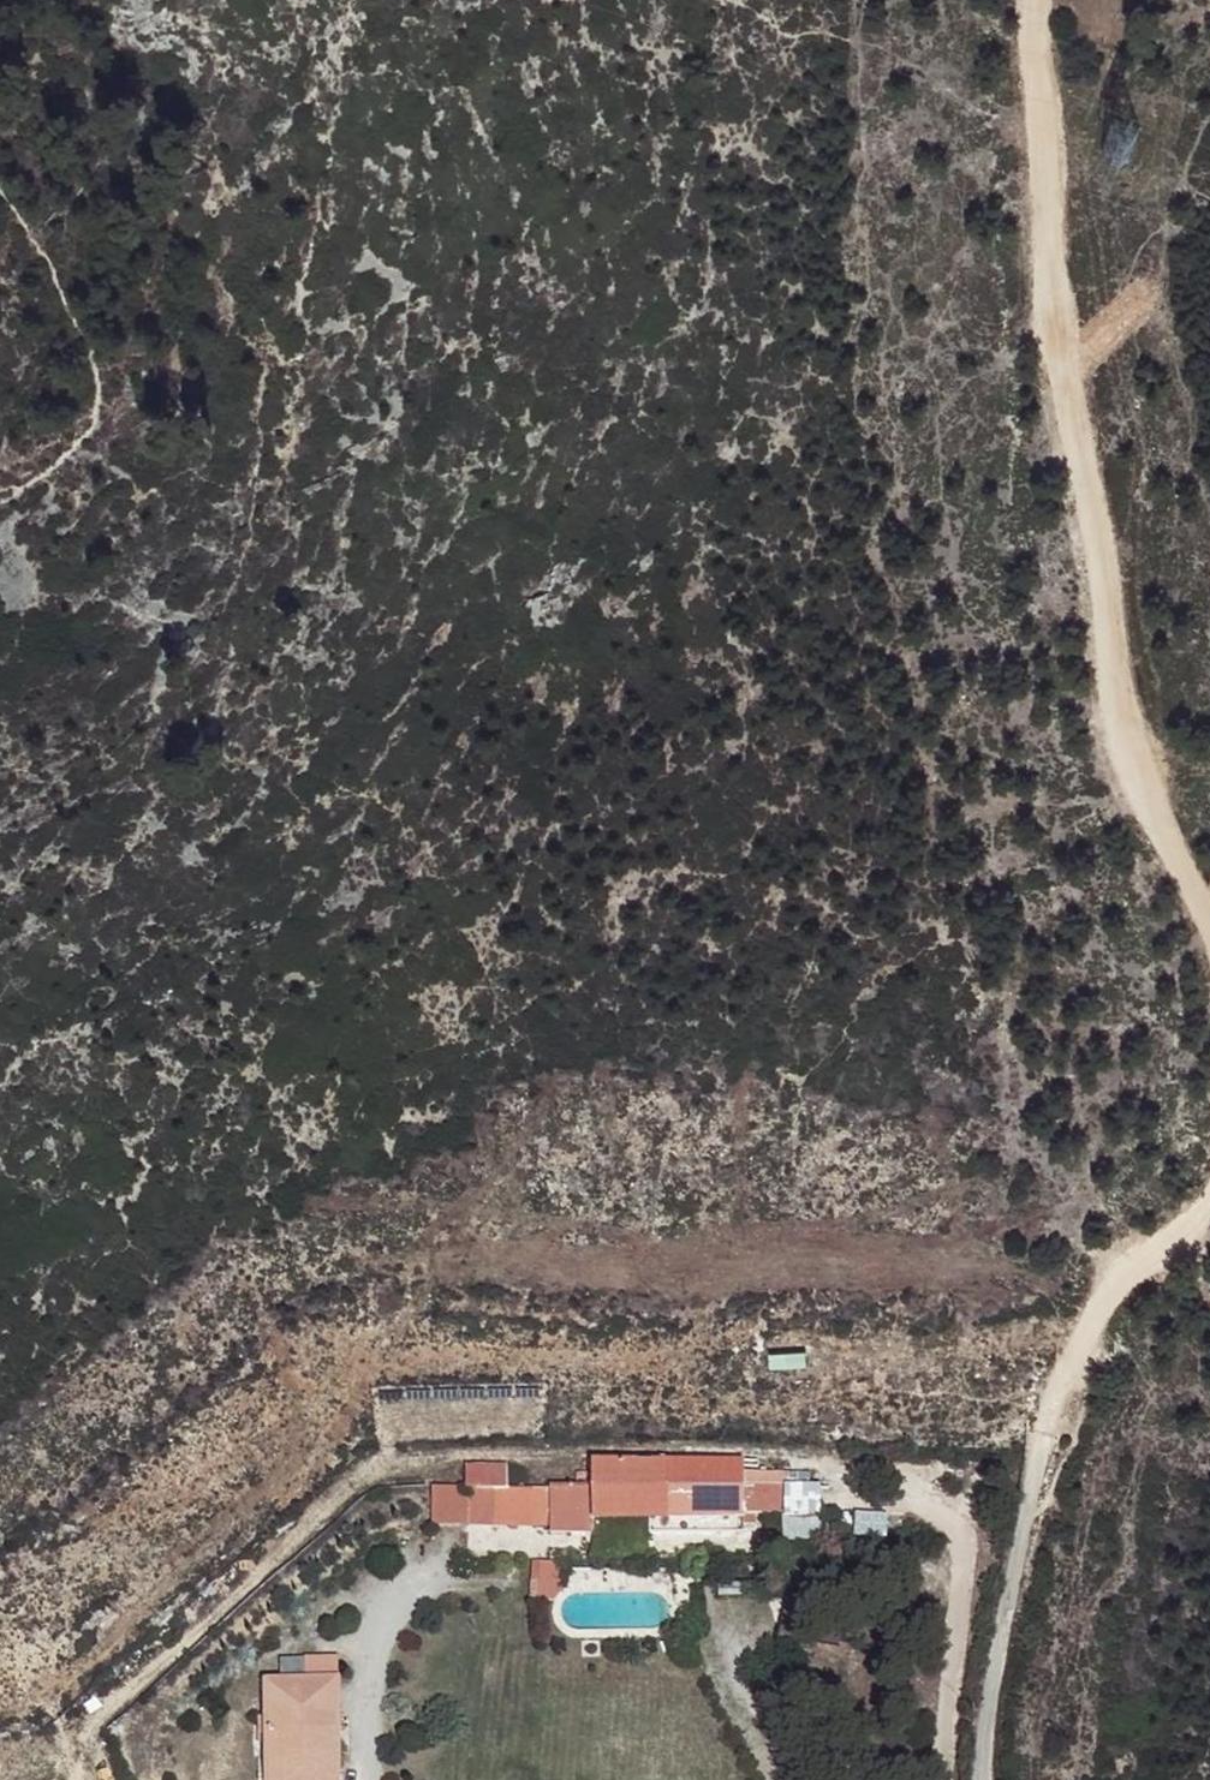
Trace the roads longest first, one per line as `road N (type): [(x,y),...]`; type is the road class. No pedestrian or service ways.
road 1 (track): [(1209,929),(1127,771),(1060,304),(1039,0)]
road 2 (track): [(991,1779),(993,1684),(1031,1472),(1074,1351),(1125,1281),(1186,1233),(1209,1200)]

